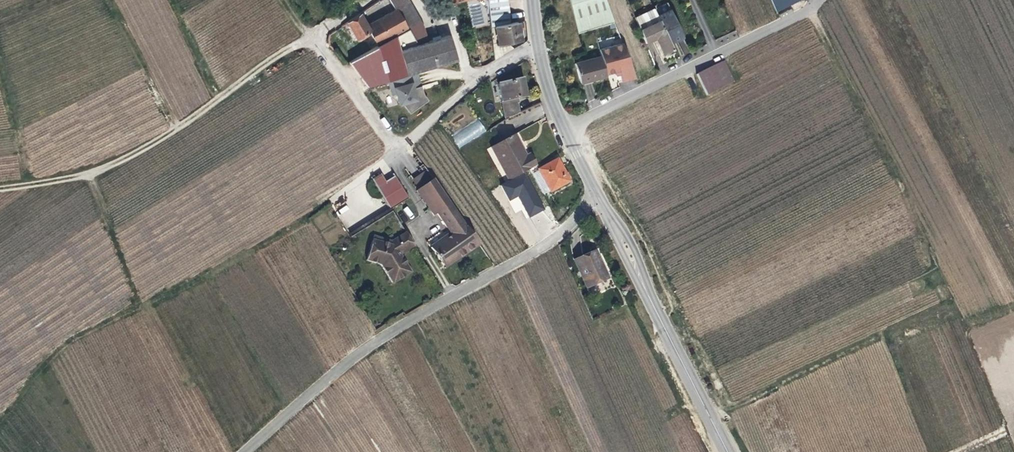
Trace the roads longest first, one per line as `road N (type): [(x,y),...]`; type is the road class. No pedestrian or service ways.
road 1 (track): [(602,198),(540,251),(397,327),(247,451)]
road 2 (residential): [(369,0),(315,35),(398,152),(451,95),(539,40)]
road 3 (secondary): [(728,451),(566,129)]
road 4 (track): [(0,188),(92,175),(155,144),(315,35)]
road 5 (residential): [(566,129),(809,3)]

